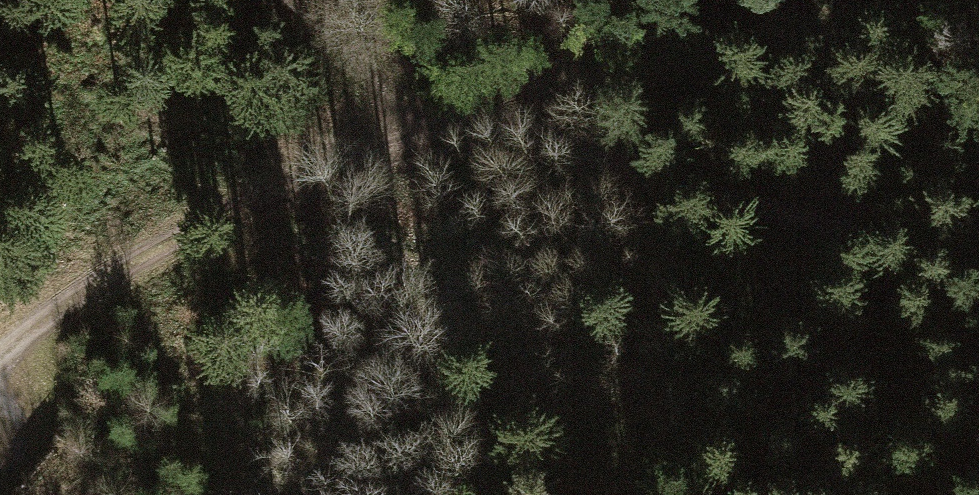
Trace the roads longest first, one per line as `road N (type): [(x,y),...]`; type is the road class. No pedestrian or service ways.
road 1 (track): [(978,270),(749,212),(530,132),(445,116)]
road 2 (track): [(445,116),(259,193),(98,281),(0,355)]
road 3 (track): [(811,0),(445,116)]
road 4 (track): [(288,0),(445,116)]

